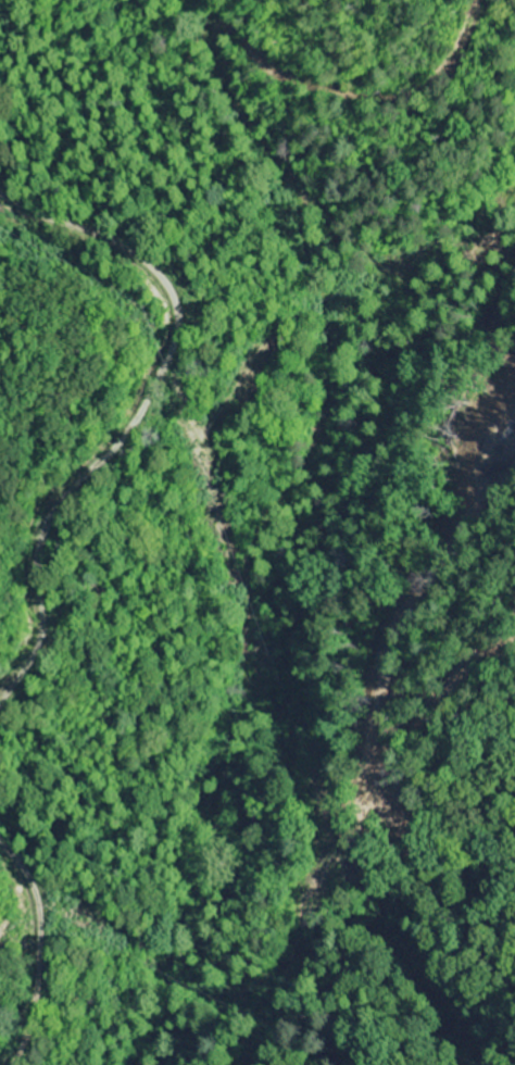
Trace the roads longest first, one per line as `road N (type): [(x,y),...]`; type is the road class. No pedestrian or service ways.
road 1 (residential): [(178,1064),(221,816),(429,312),(495,250),(514,242)]
road 2 (residential): [(0,700),(34,641),(34,506),(133,406),(150,365),(150,260),(0,171)]
road 3 (residential): [(0,1023),(22,999),(22,911),(0,880)]

